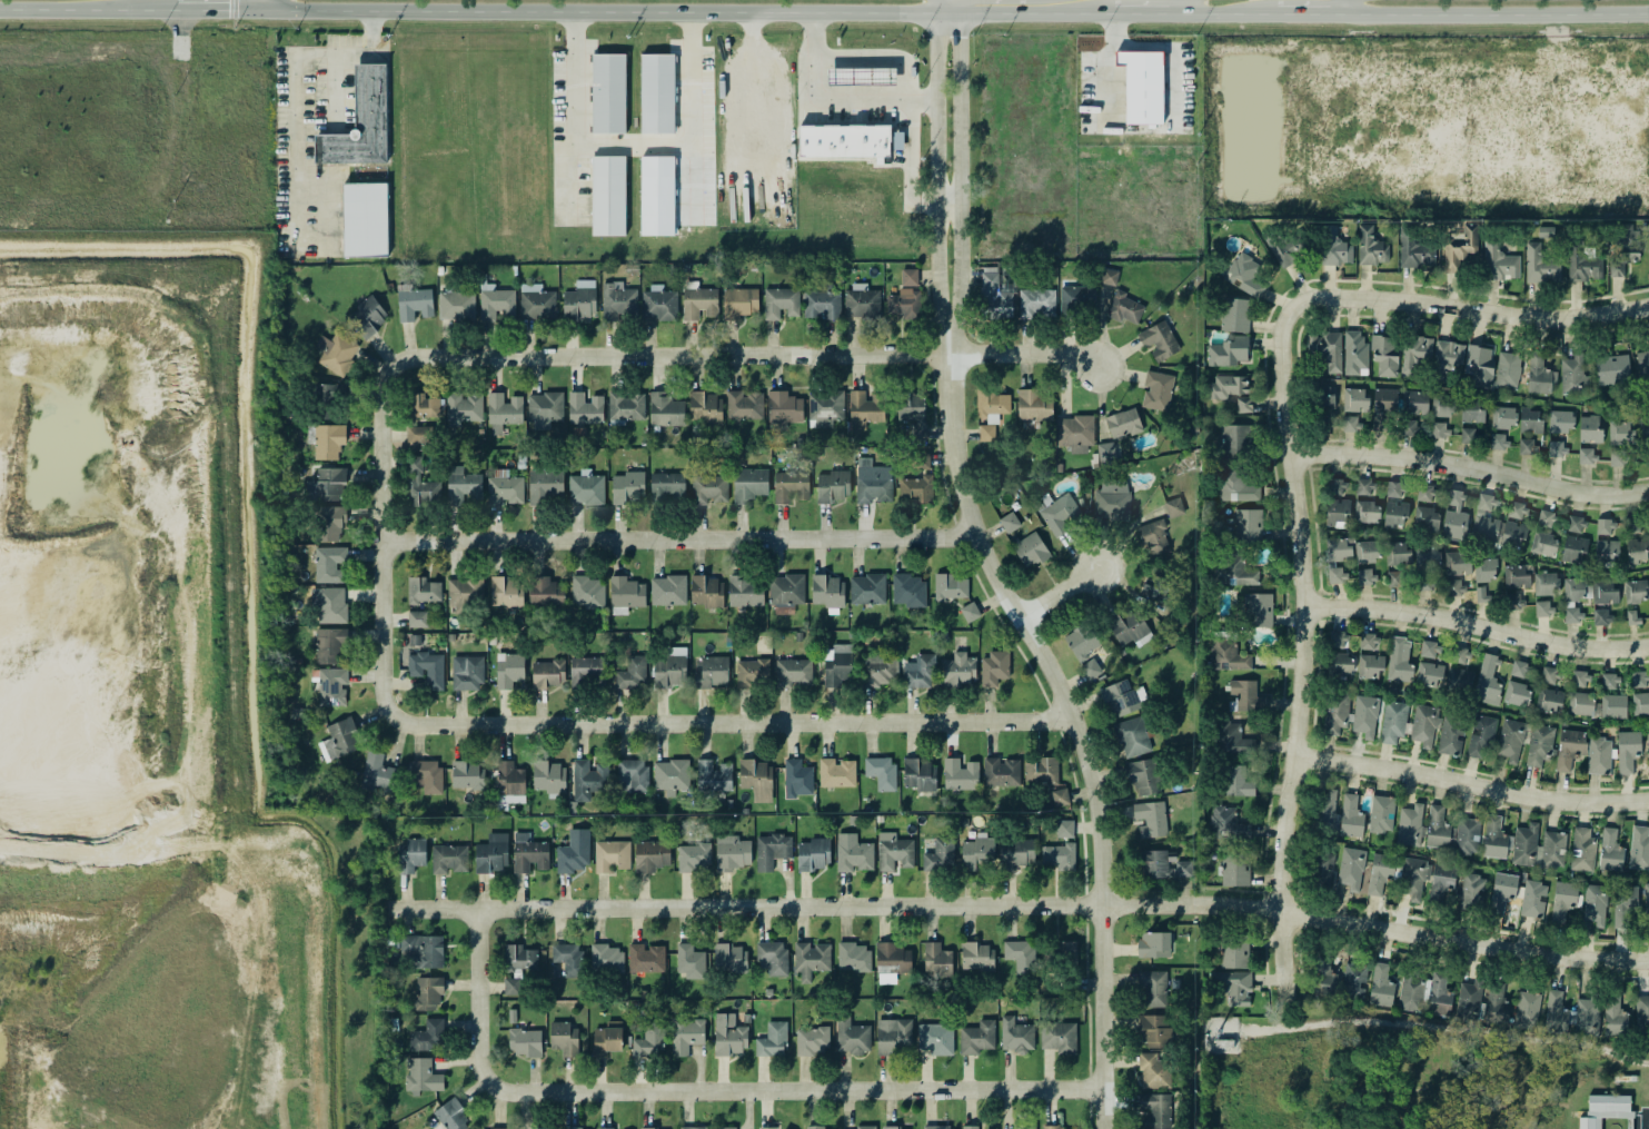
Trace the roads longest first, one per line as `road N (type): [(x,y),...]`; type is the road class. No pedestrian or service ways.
road 1 (residential): [(394,907),(1209,901),(1580,954),(1648,957)]
road 2 (secondary): [(280,10),(1095,12)]
road 3 (residential): [(951,353),(957,450),(981,534),(1065,682),(1093,753),(1106,844),(1102,1128)]
road 4 (residential): [(1293,1004),(1289,853),(1311,603),(1288,341),(1308,301)]
road 5 (residential): [(410,358),(1066,353),(1101,365)]
road 6 (residential): [(396,705),(414,721),(430,722),(1081,719)]
road 7 (residential): [(1102,1086),(509,1087)]
road 8 (residential): [(389,538),(981,534)]
road 9 (residential): [(396,705),(388,680),(388,387),(398,362),(410,358)]
road 10 (residential): [(945,0),(937,12),(938,275),(951,353)]
road 11 (residential): [(1297,450),(1447,460),(1585,489),(1648,489)]
road 12 (residential): [(951,353),(962,271),(955,0)]
road 13 (residential): [(1301,754),(1559,799),(1648,799)]
road 14 (residential): [(1308,301),(1348,294),(1556,315),(1648,305)]
road 15 (residential): [(1311,603),(1434,612),(1573,642),(1648,643)]
road 16 (secondary): [(1350,13),(1648,12)]
road 17 (residential): [(509,1087),(489,1054),(488,908)]
road 18 (secondary): [(0,8),(158,9)]

